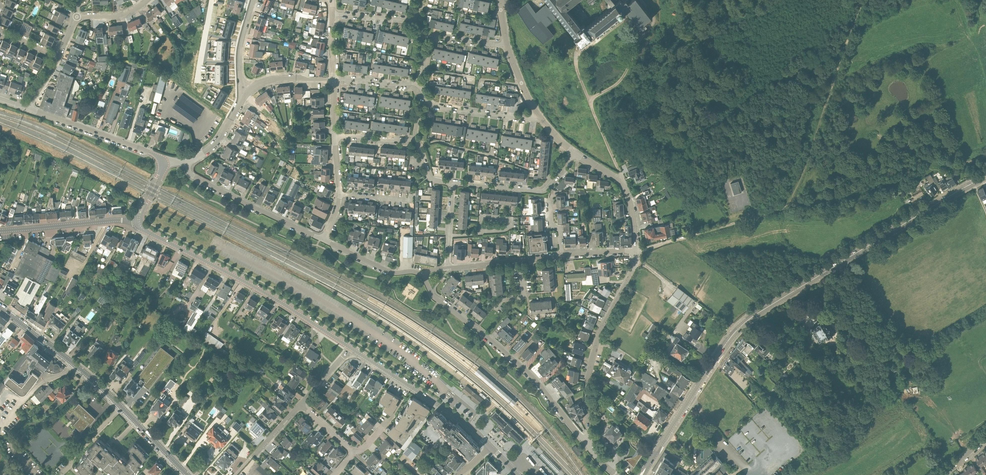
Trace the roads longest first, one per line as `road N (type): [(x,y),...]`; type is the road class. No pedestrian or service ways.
road 1 (secondary): [(641,474),(743,323),(985,176)]
road 2 (secondary): [(188,474),(103,389),(0,309)]
road 3 (tertiary): [(350,348),(139,222)]
road 4 (residential): [(590,449),(532,377),(435,299),(423,276)]
road 5 (track): [(985,155),(955,164),(903,150),(863,190),(787,207)]
road 6 (track): [(787,207),(858,0)]
road 7 (residential): [(590,449),(591,365),(636,250)]
road 8 (track): [(622,183),(575,61),(622,16)]
road 9 (tertiary): [(490,447),(454,413),(350,348)]
road 10 (residential): [(324,240),(194,178),(187,162)]
road 11 (residential): [(163,162),(28,109)]
road 12 (tertiary): [(0,231),(139,222)]
road 13 (residential): [(453,183),(540,191),(575,153)]
road 14 (residential): [(538,116),(432,106),(418,83)]
road 15 (residential): [(636,250),(624,186),(575,153)]

